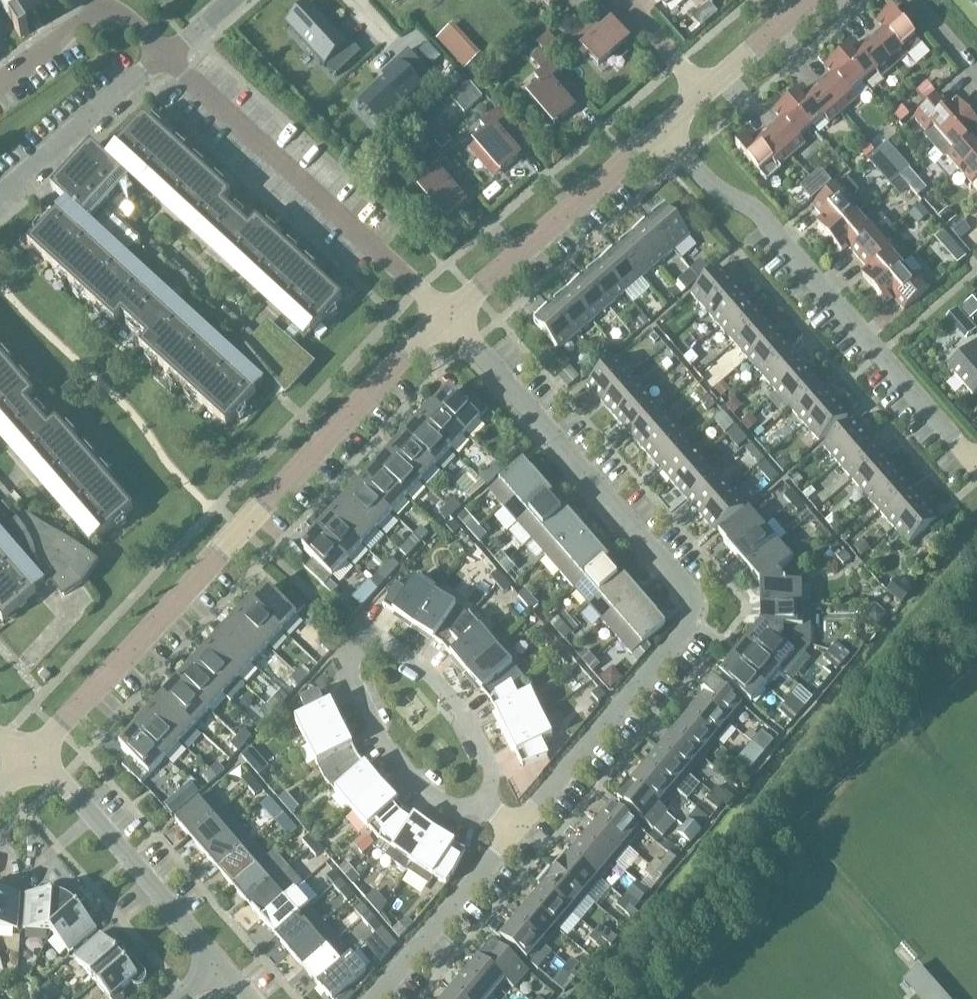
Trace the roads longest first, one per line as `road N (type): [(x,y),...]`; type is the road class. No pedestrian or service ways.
road 1 (residential): [(512,835),(676,649),(698,612),(669,567),(449,313)]
road 2 (residential): [(37,752),(449,313)]
road 3 (residential): [(976,465),(759,214),(712,188),(660,132)]
road 4 (residential): [(449,313),(169,53)]
road 5 (residential): [(449,313),(660,132)]
road 6 (residential): [(217,963),(37,752)]
road 7 (residential): [(492,807),(494,768),(474,720),(441,678),(385,640),(360,635),(350,644)]
road 8 (residential): [(350,644),(351,685),(384,746),(446,803),(474,812),(492,807)]
road 9 (residential): [(0,198),(169,53)]
road 10 (residential): [(374,998),(512,835)]
road 11 (residential): [(705,98),(801,6)]
road 12 (residential): [(0,87),(107,10)]
road 13 (residential): [(620,0),(705,98)]

